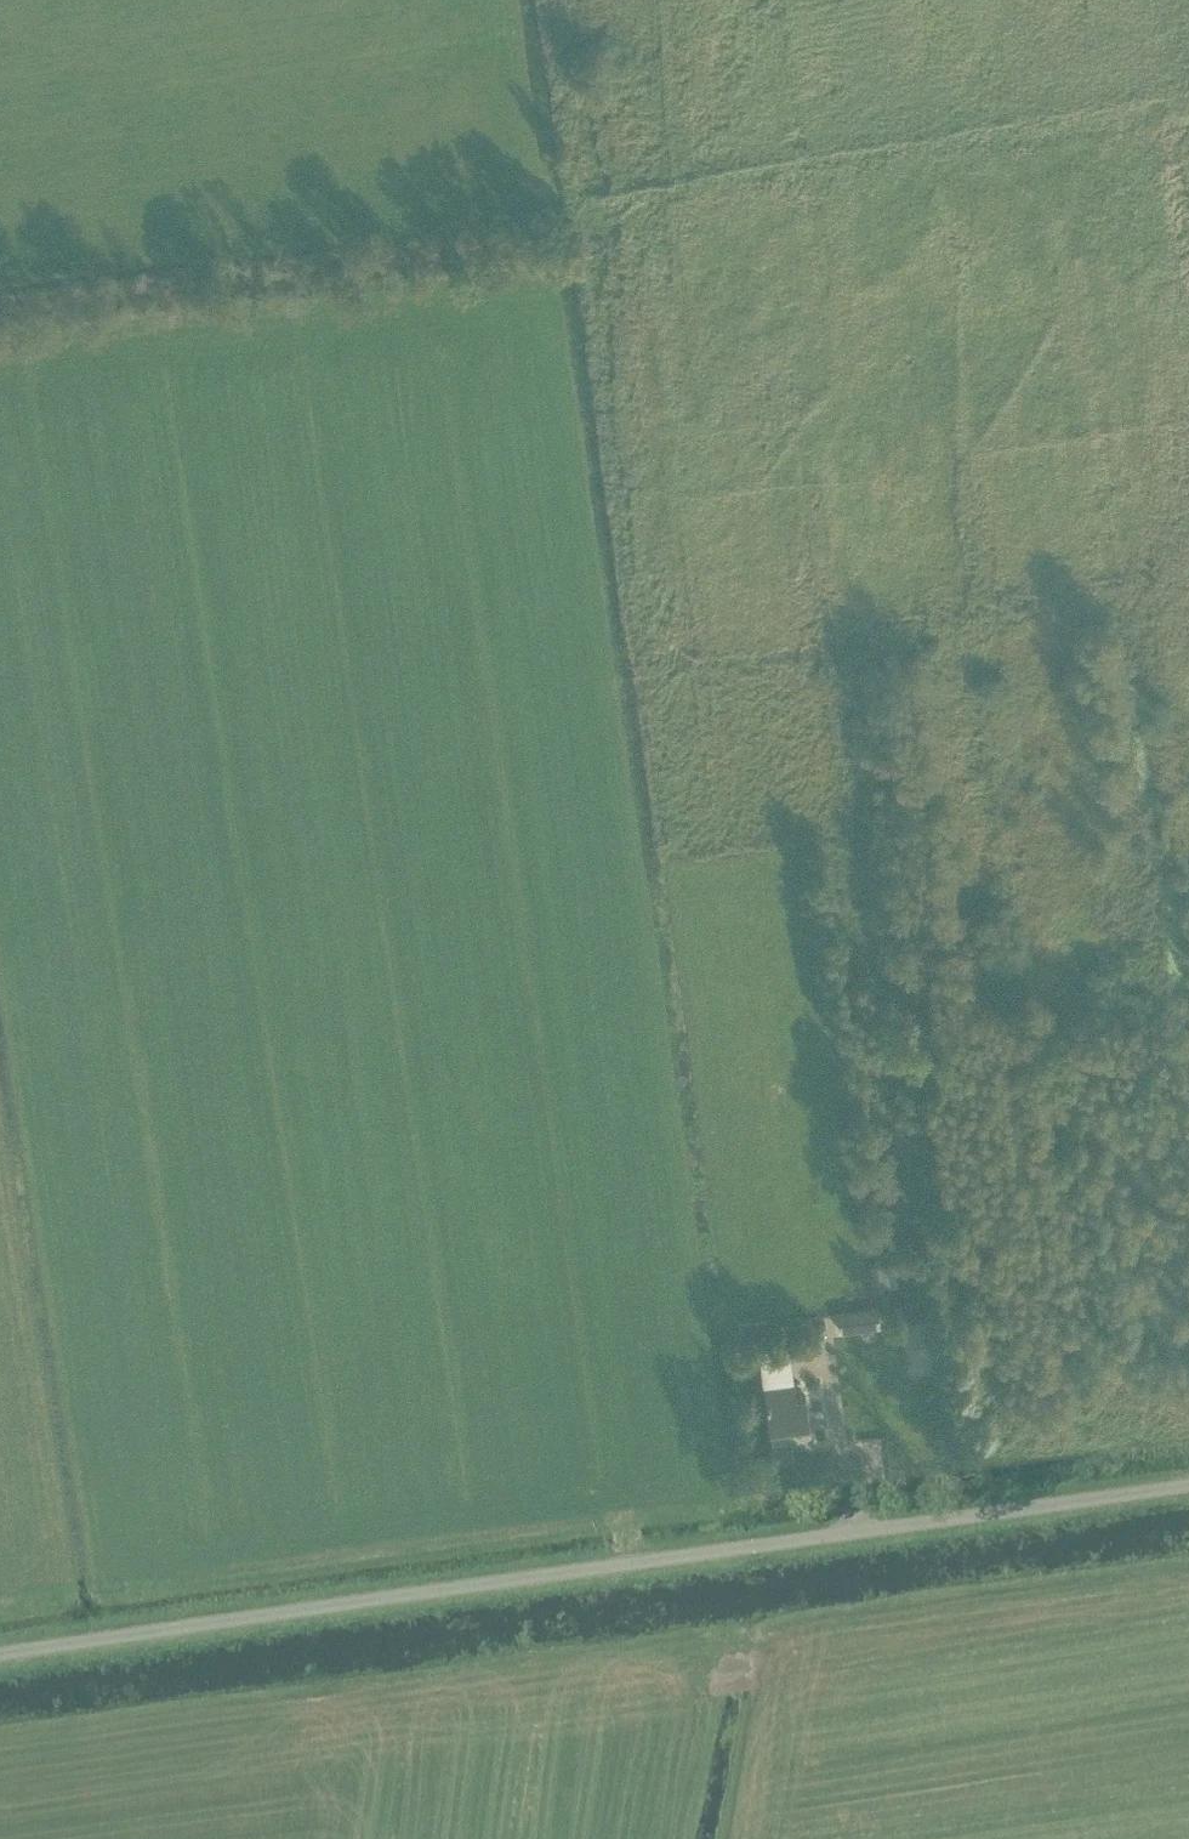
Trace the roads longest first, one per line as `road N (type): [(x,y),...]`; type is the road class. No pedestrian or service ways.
road 1 (unclassified): [(0,1655),(1188,1487)]

